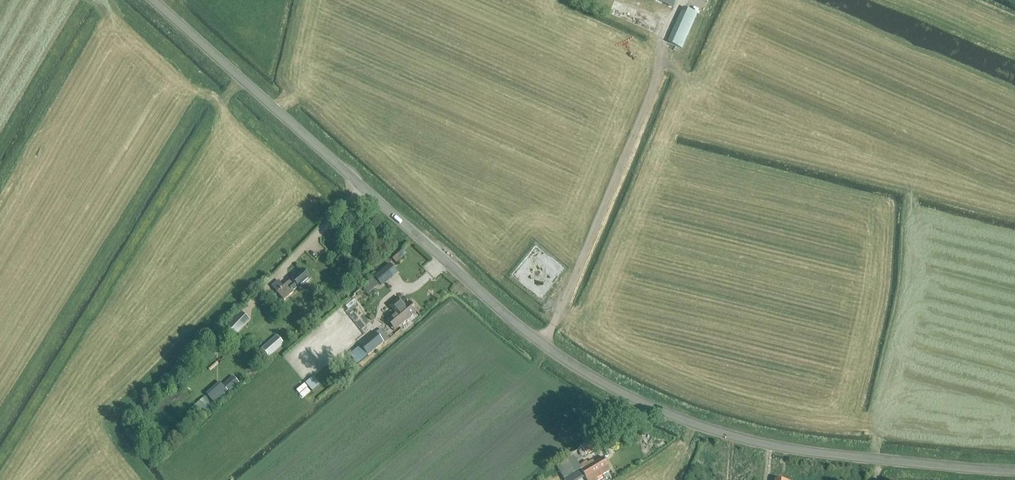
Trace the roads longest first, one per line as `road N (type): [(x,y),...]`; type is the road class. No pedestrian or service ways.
road 1 (unclassified): [(1014,472),(806,453),(727,437),(619,394),(521,331),(153,0)]
road 2 (track): [(660,38),(651,94),(541,344)]
road 3 (track): [(363,188),(283,277)]

